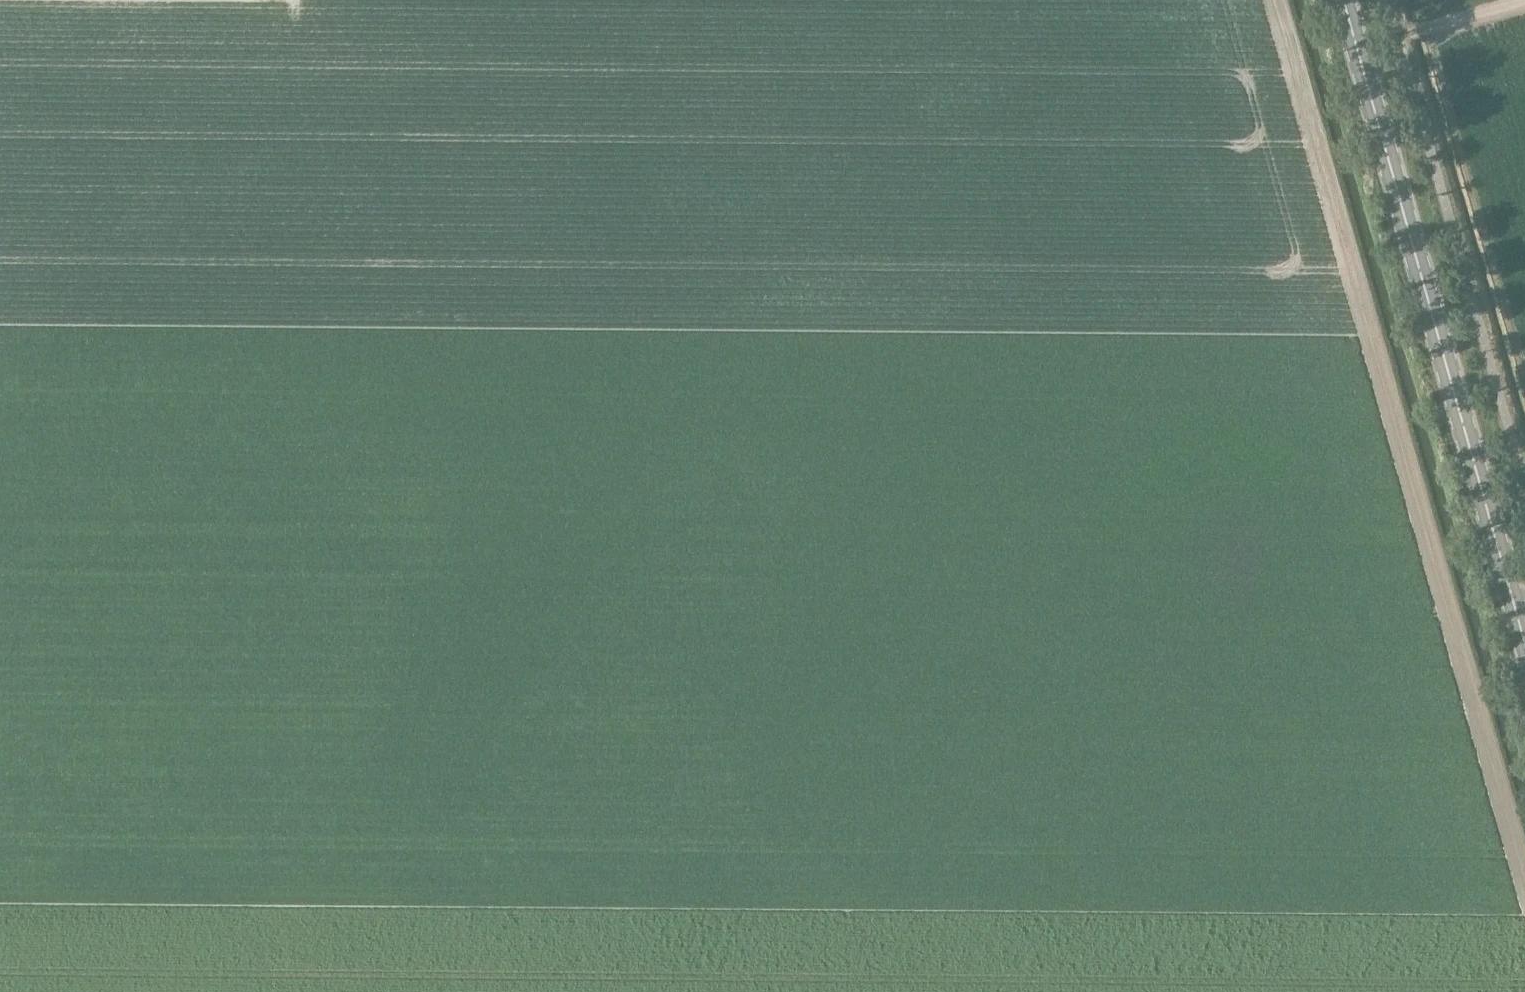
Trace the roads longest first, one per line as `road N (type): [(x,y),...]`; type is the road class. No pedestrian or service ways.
road 1 (secondary): [(1524,644),(1343,0)]

